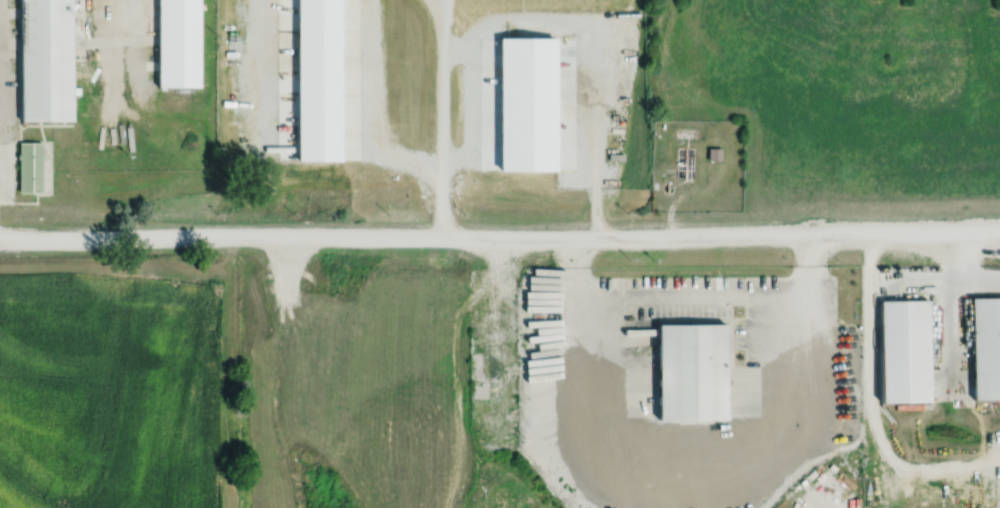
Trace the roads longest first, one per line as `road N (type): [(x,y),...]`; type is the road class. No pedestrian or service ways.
road 1 (residential): [(0,240),(999,232)]

